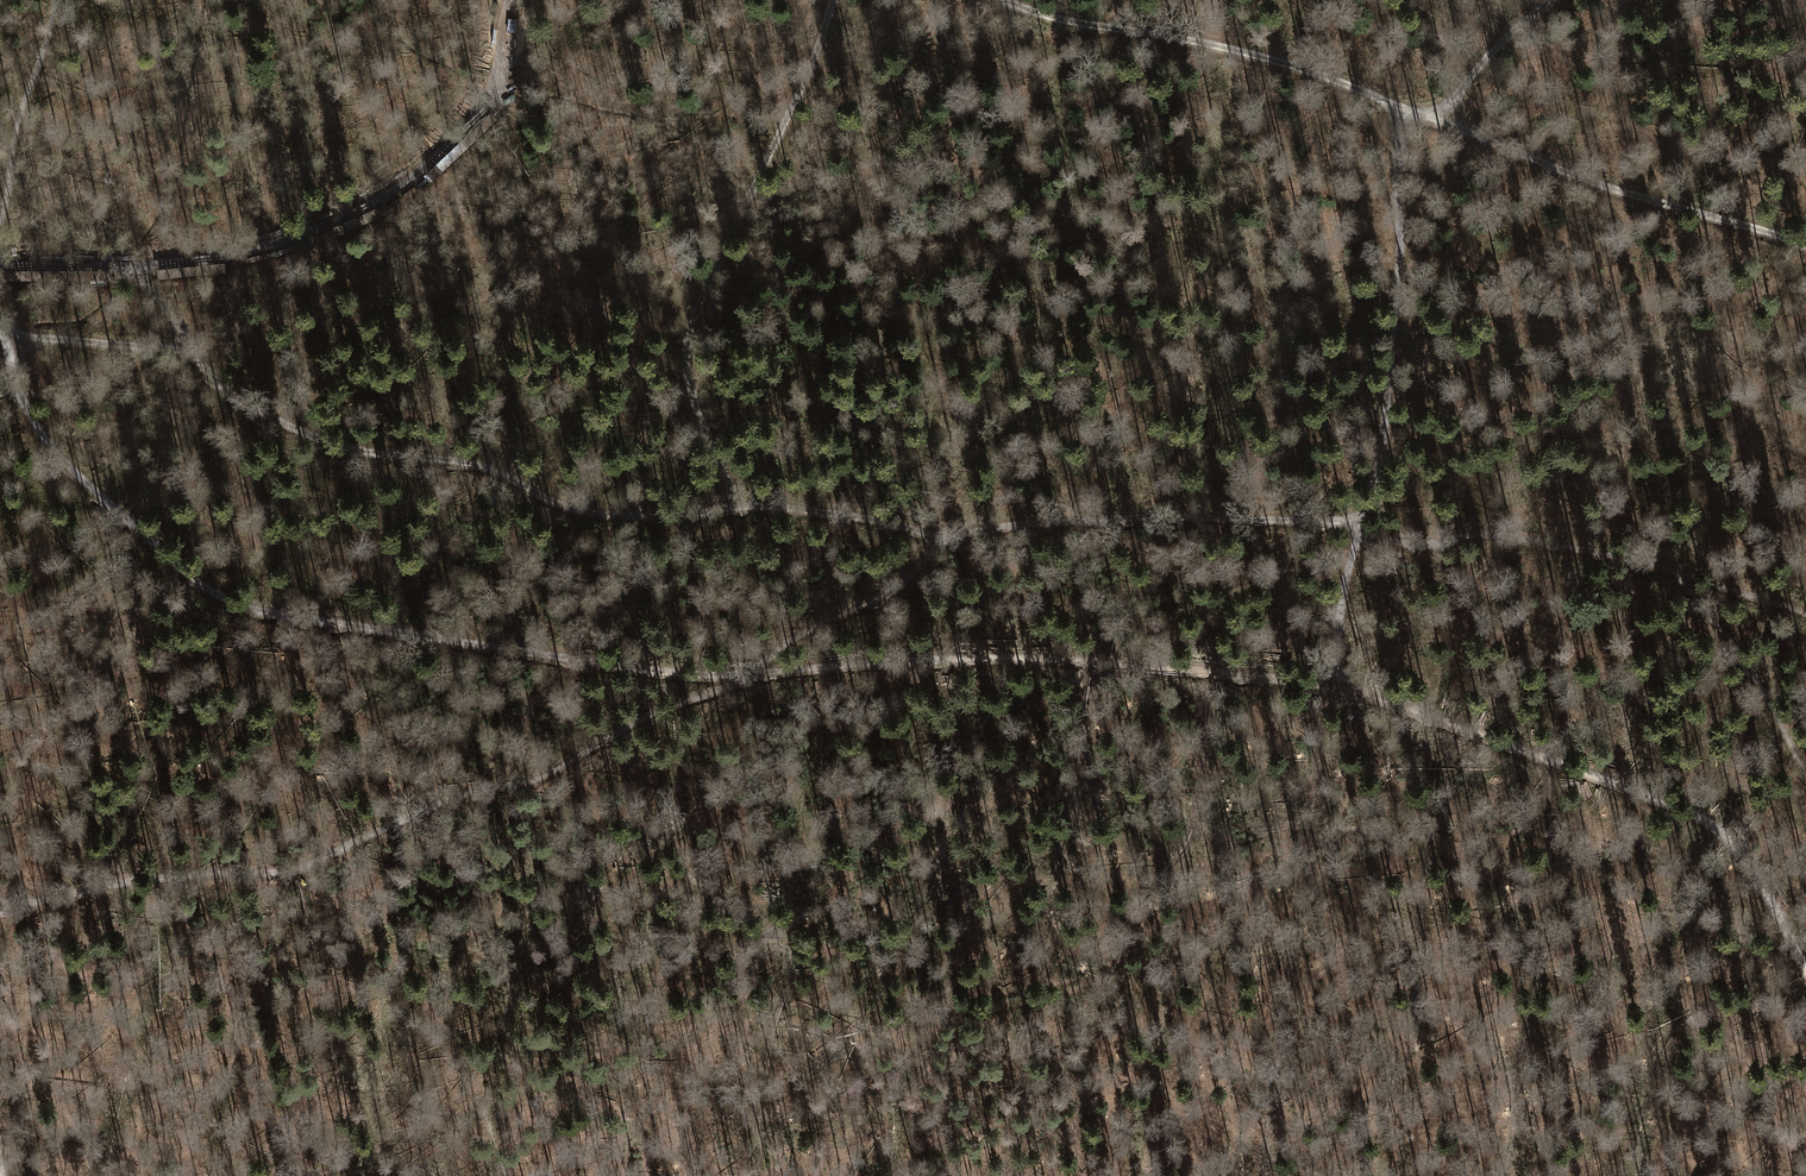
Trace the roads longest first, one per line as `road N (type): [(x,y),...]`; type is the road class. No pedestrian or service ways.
road 1 (track): [(1805,970),(1749,861),(1699,816),(1334,684),(1086,661),(908,659),(666,673),(256,614),(183,572),(49,445),(7,368)]
road 2 (track): [(134,267),(187,348),(234,397),(361,452),(494,471),(578,512),(658,517),(797,509),(881,522),(937,547),(1009,527),(1178,516),(1337,523),(1423,543),(1495,535),(1646,562),(1805,613)]
road 3 (track): [(937,547),(899,588),(808,629),(739,685),(661,710),(544,777),(455,797),(294,869),(148,878),(0,906)]
road 4 (track): [(0,271),(223,258),(391,193),(484,107),(498,77),(511,0)]
road 5 (track): [(1401,107),(1388,392),(1374,490),(1340,607),(1334,684)]
road 6 (track): [(834,0),(805,83),(687,341),(696,408),(739,506)]
road 7 (track): [(1005,0),(1251,54),(1444,121)]
road 8 (track): [(1444,121),(1576,175),(1805,245)]
road 9 (track): [(1667,568),(1738,655),(1805,774)]
road 10 (track): [(0,226),(17,126),(54,0)]
road 11 (track): [(0,331),(187,348)]
road 12 (track): [(1552,0),(1485,58),(1444,121)]

